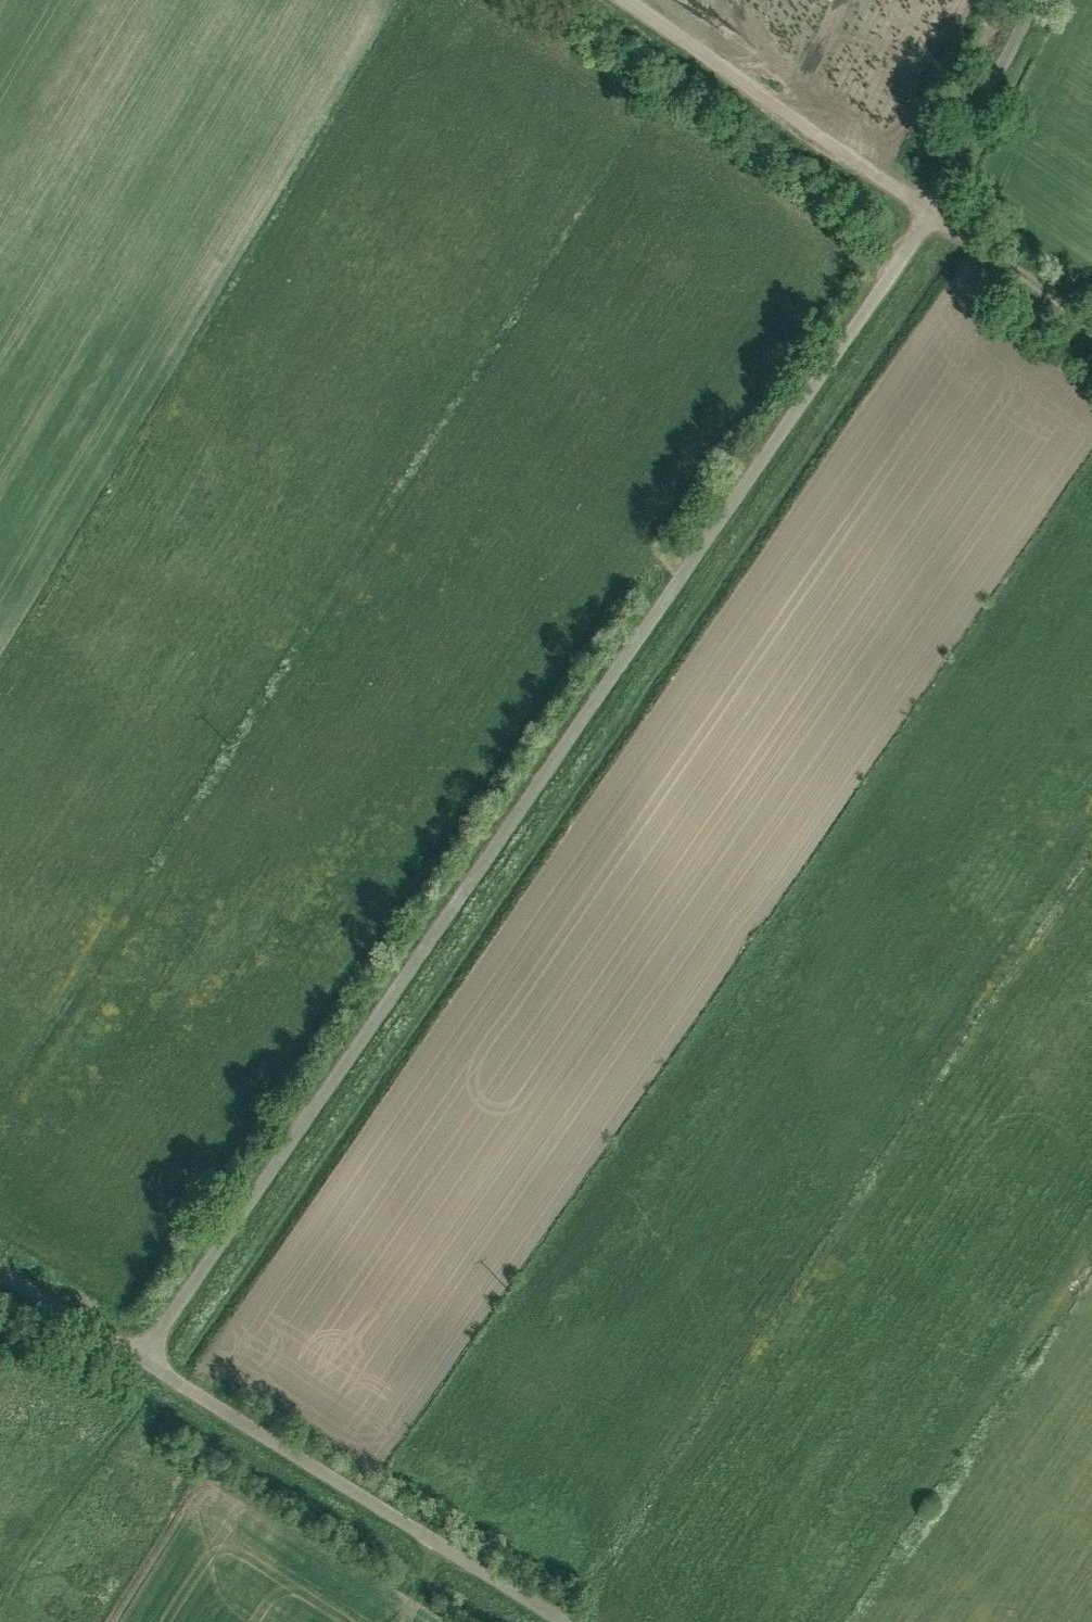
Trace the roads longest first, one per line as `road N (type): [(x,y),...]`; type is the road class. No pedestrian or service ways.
road 1 (unclassified): [(162,1369),(936,212)]
road 2 (unclassified): [(563,1621),(162,1369)]
road 3 (unclassified): [(629,0),(936,212)]
road 4 (unclassified): [(936,212),(965,168),(1043,0)]
road 5 (track): [(936,212),(1091,322)]
road 6 (residential): [(162,1369),(0,1281)]

